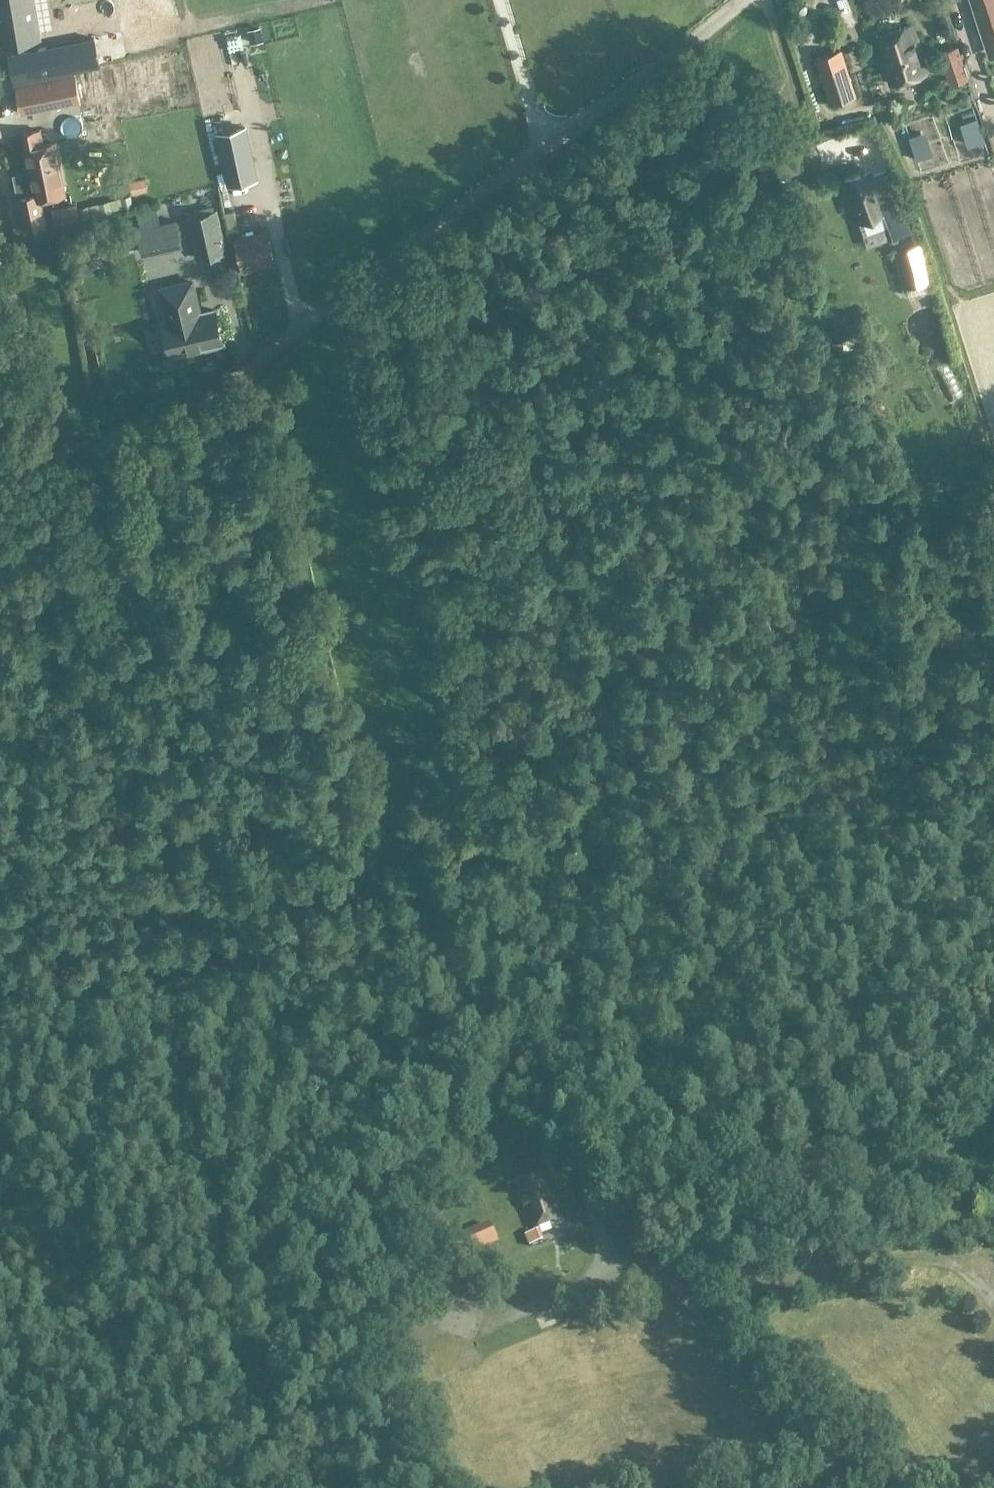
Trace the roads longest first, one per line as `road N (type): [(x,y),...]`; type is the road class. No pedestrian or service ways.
road 1 (track): [(455,211),(413,339),(405,424),(452,608),(507,689),(533,746),(572,876),(574,1118),(585,1198),(620,1255),(694,1306),(747,1391),(854,1487)]
road 2 (track): [(263,1487),(89,591),(70,449)]
road 3 (track): [(70,449),(146,428),(260,363),(740,0)]
road 4 (track): [(678,1289),(805,1280),(895,1258),(975,1262),(993,1273)]
road 5 (track): [(767,0),(855,284)]
road 6 (track): [(38,453),(0,226)]

